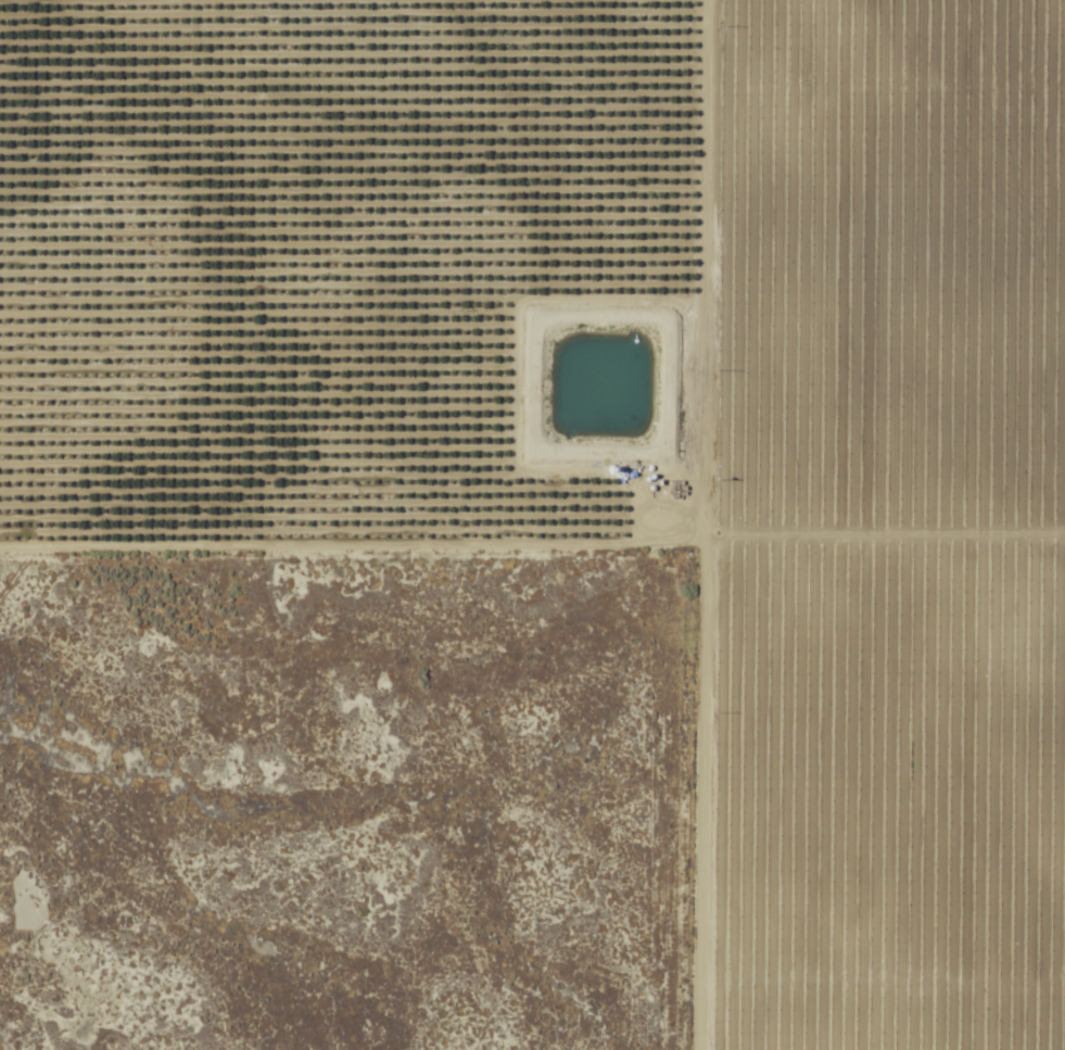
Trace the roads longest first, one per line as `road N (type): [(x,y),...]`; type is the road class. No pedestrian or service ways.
road 1 (track): [(693,0),(697,1049)]

